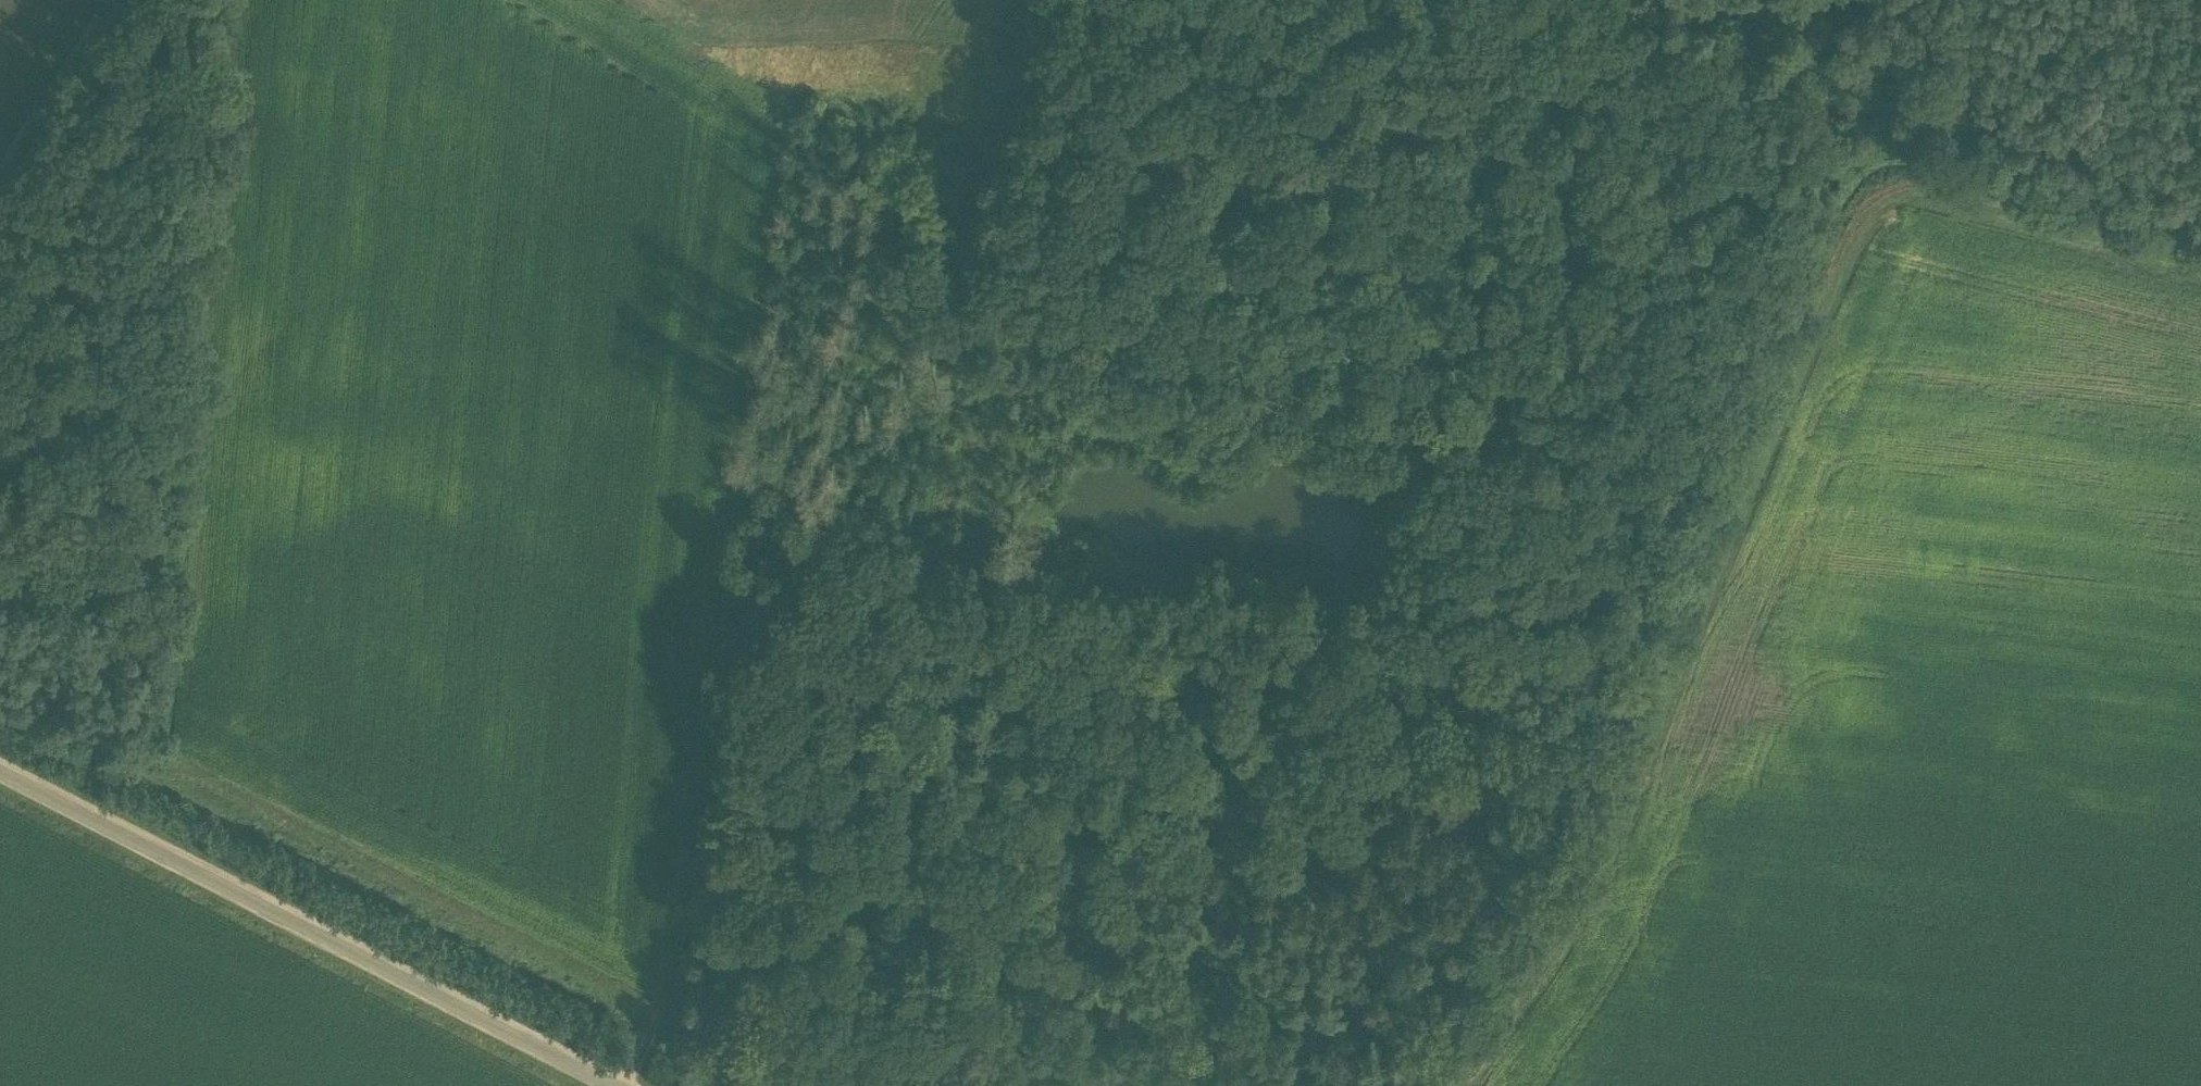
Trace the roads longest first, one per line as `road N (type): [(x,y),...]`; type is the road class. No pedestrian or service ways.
road 1 (unclassified): [(616,1085),(0,769)]
road 2 (track): [(624,1085),(652,1029),(683,1021),(740,1047),(816,1031),(863,971)]
road 3 (unclassified): [(119,0),(0,186)]

